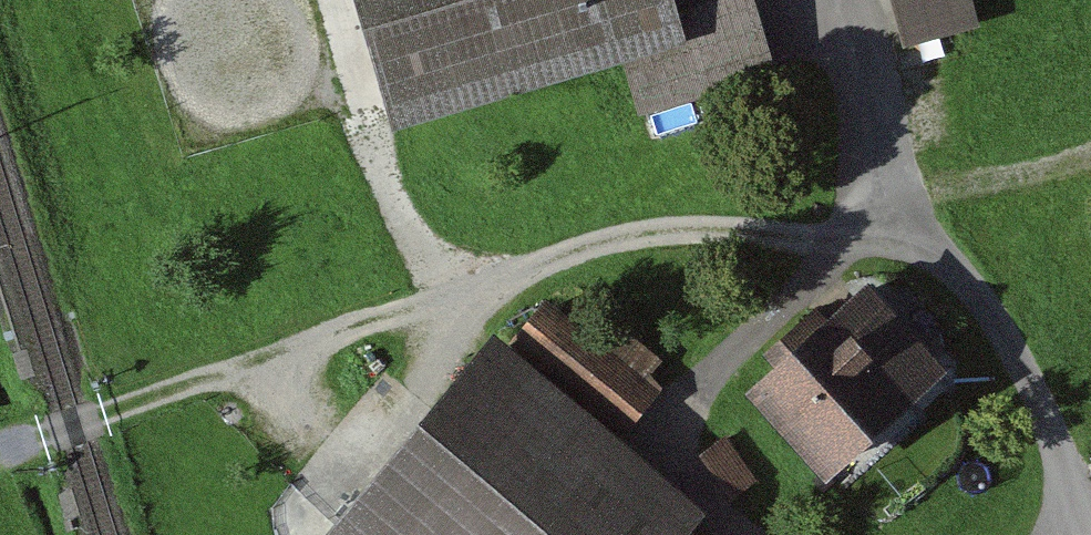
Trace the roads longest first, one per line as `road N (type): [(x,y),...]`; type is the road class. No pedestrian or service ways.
road 1 (track): [(1090,162),(998,190),(881,209),(812,241),(710,229),(603,240),(252,364),(75,413),(0,454)]
road 2 (track): [(336,0),(369,132),(450,298)]

